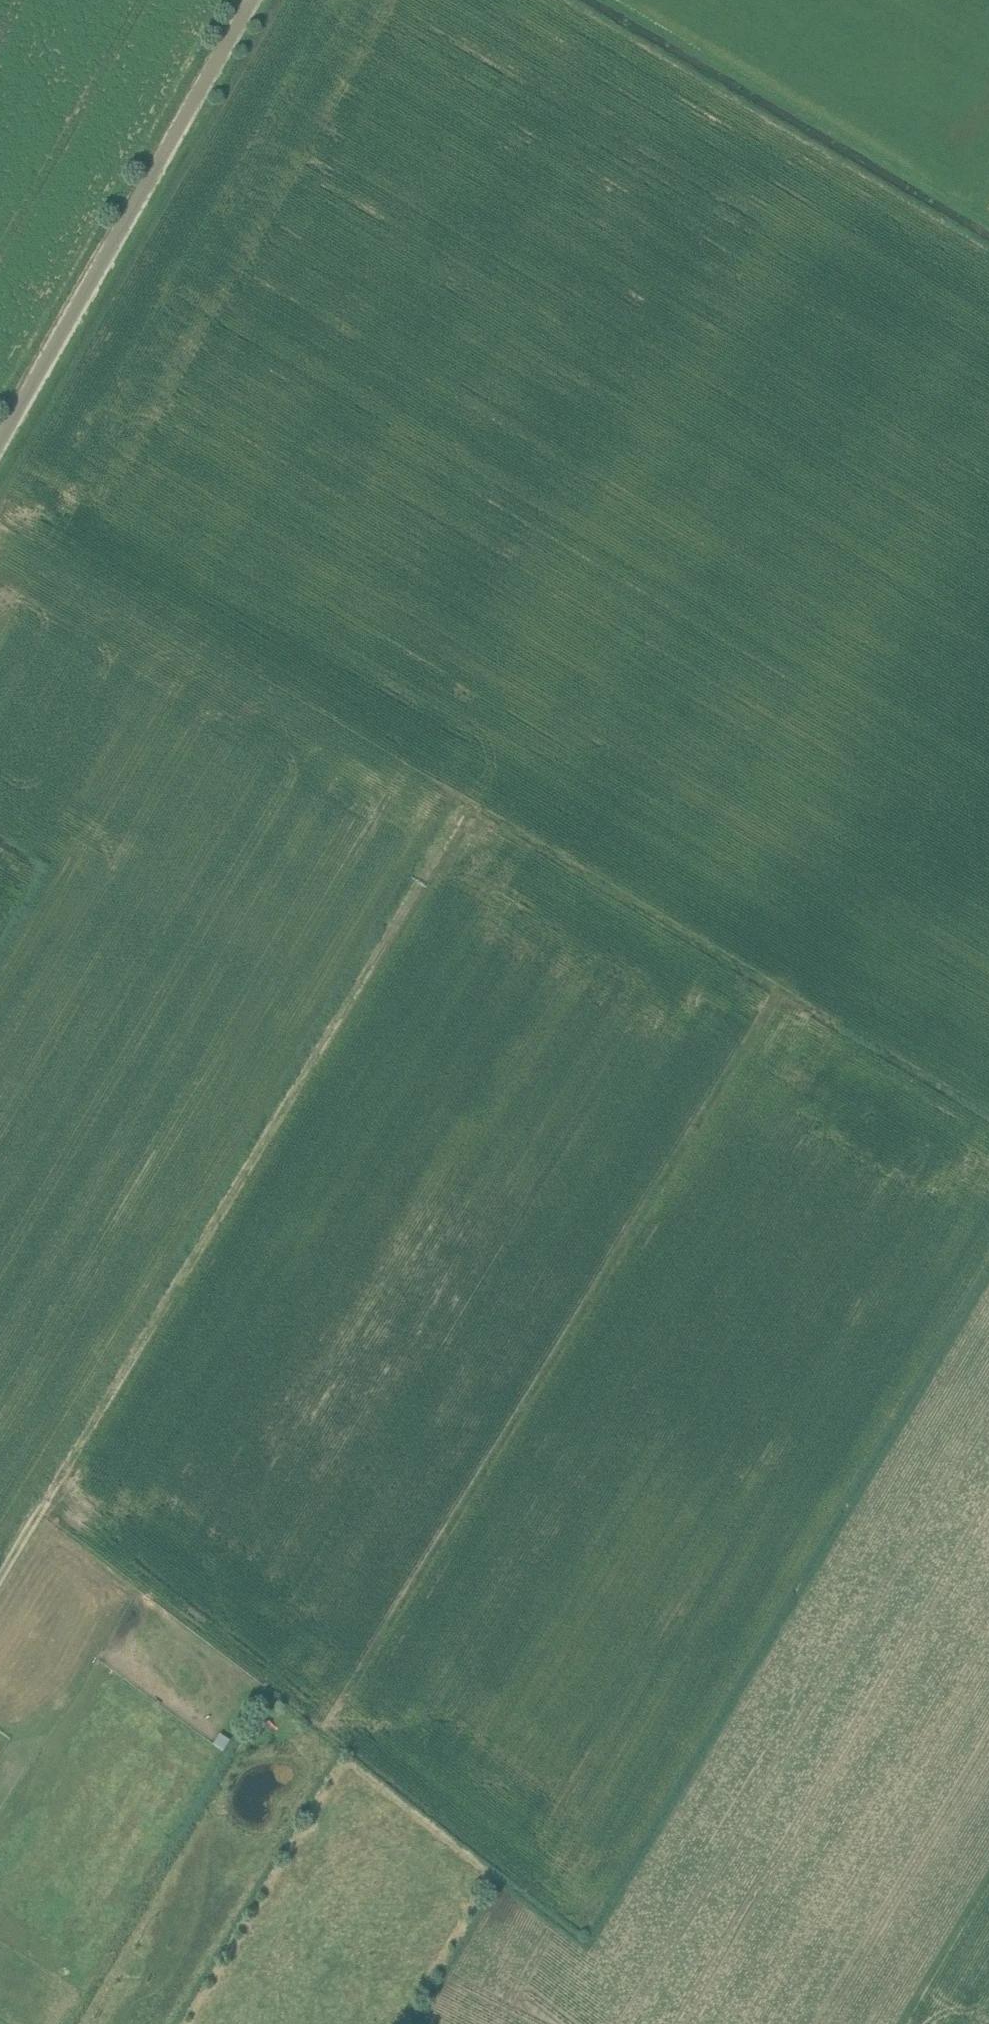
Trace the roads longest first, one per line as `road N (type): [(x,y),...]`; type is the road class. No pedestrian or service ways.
road 1 (unclassified): [(0,444),(253,0)]

